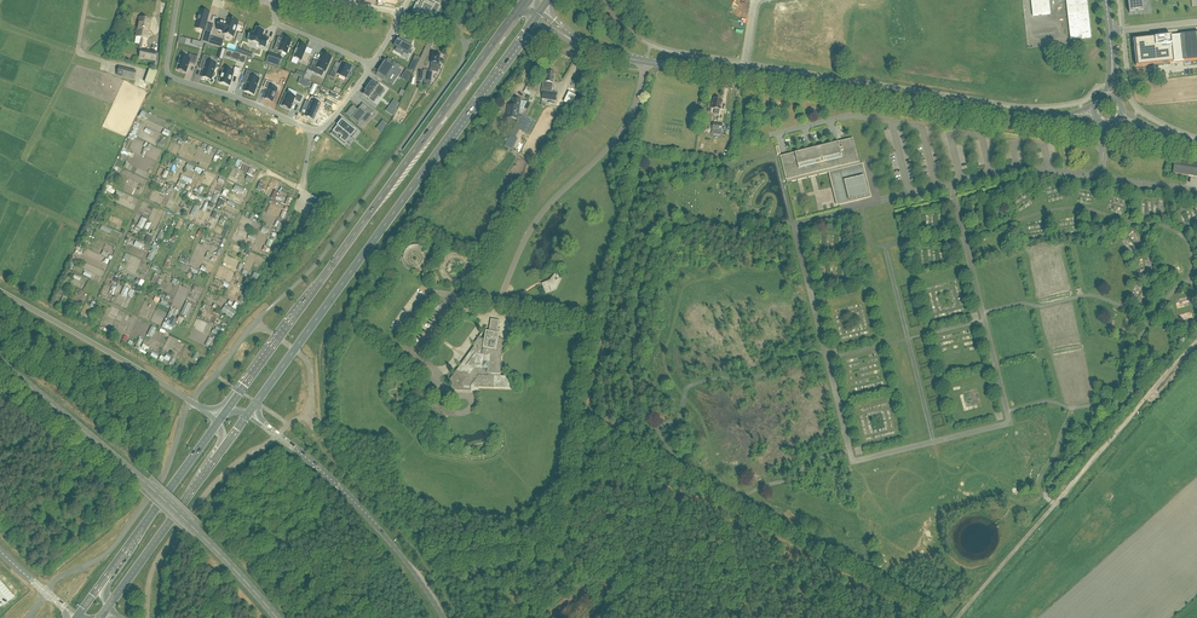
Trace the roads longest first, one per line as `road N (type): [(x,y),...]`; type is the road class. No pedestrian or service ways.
road 1 (primary): [(523,6),(279,338)]
road 2 (primary): [(295,350),(534,20)]
road 3 (secondary): [(278,617),(147,485),(0,362)]
road 4 (residential): [(178,0),(168,75),(311,129),(326,125),(371,65)]
road 5 (track): [(458,617),(402,534),(326,456),(308,412)]
road 6 (unclassified): [(46,593),(118,544),(166,474),(192,402)]
road 7 (primary): [(443,617),(388,540),(277,436)]
road 8 (unclassified): [(147,617),(153,570),(171,538),(214,484),(277,436)]
road 9 (primary): [(192,402),(0,290)]
road 10 (unclassified): [(956,111),(741,78)]
road 11 (track): [(1196,341),(1054,504)]
road 12 (primary): [(107,609),(217,456)]
road 13 (primary): [(219,422),(109,573)]
road 14 (unclassified): [(741,78),(585,46)]
road 15 (track): [(1054,504),(957,617)]
road 16 (residential): [(275,2),(280,25),(371,65)]

